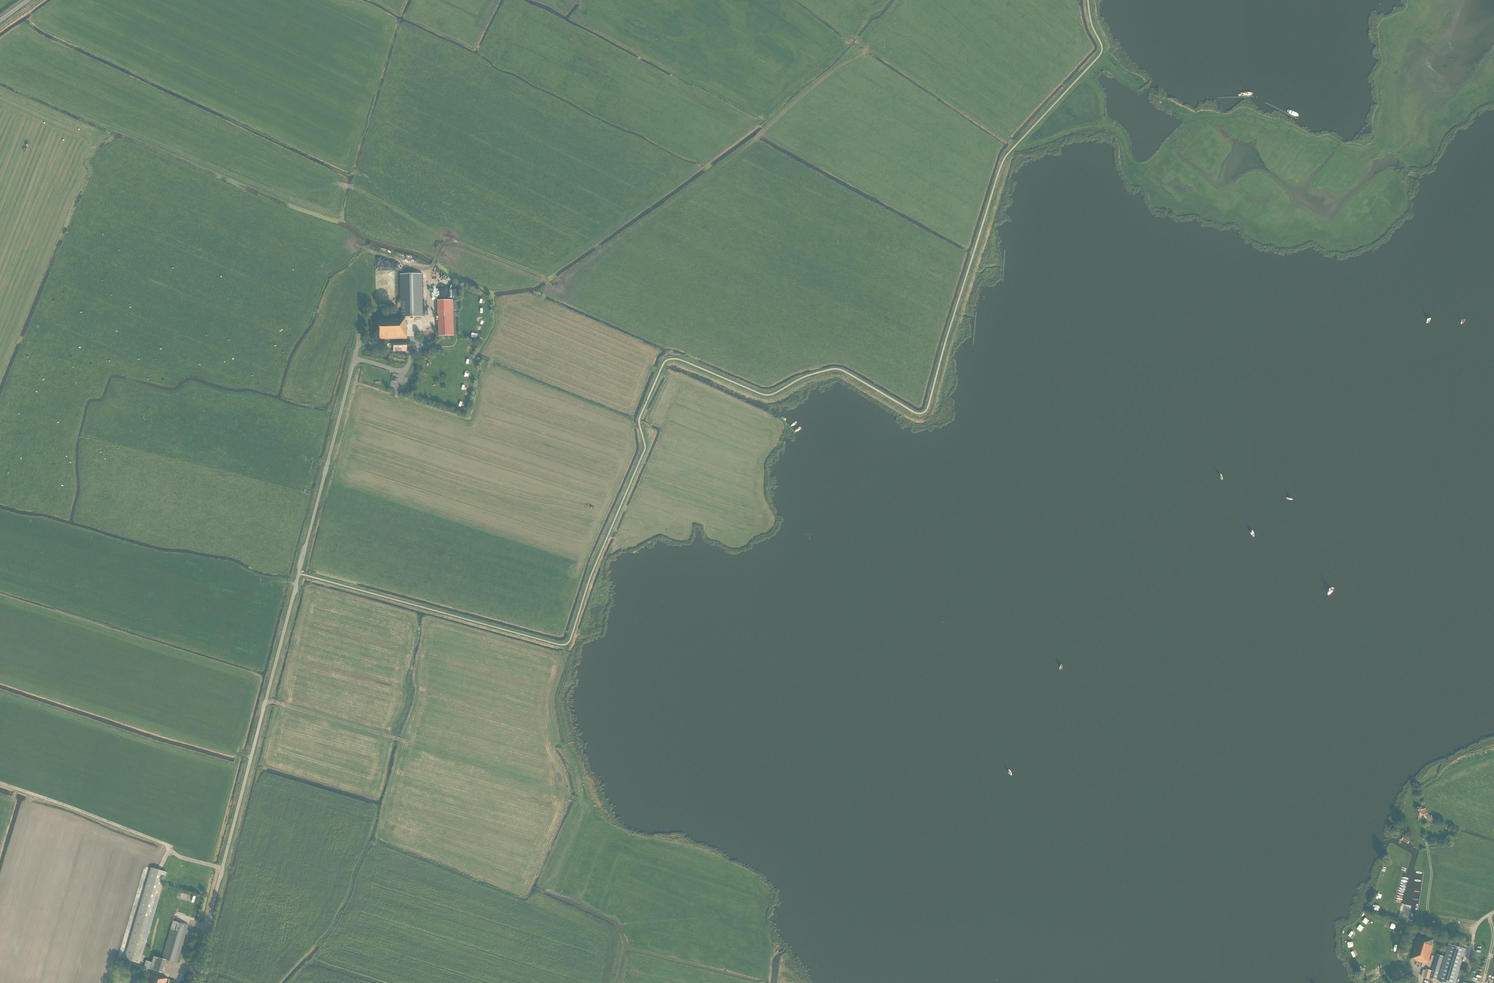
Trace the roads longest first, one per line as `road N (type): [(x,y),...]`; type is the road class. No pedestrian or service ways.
road 1 (unclassified): [(192,982),(358,334)]
road 2 (track): [(1017,144),(1098,125),(1144,164),(1191,122),(1244,111),(1313,139),(1372,144),(1382,107),(1380,31),(1412,10),(1410,0)]
road 3 (track): [(407,742),(270,702)]

